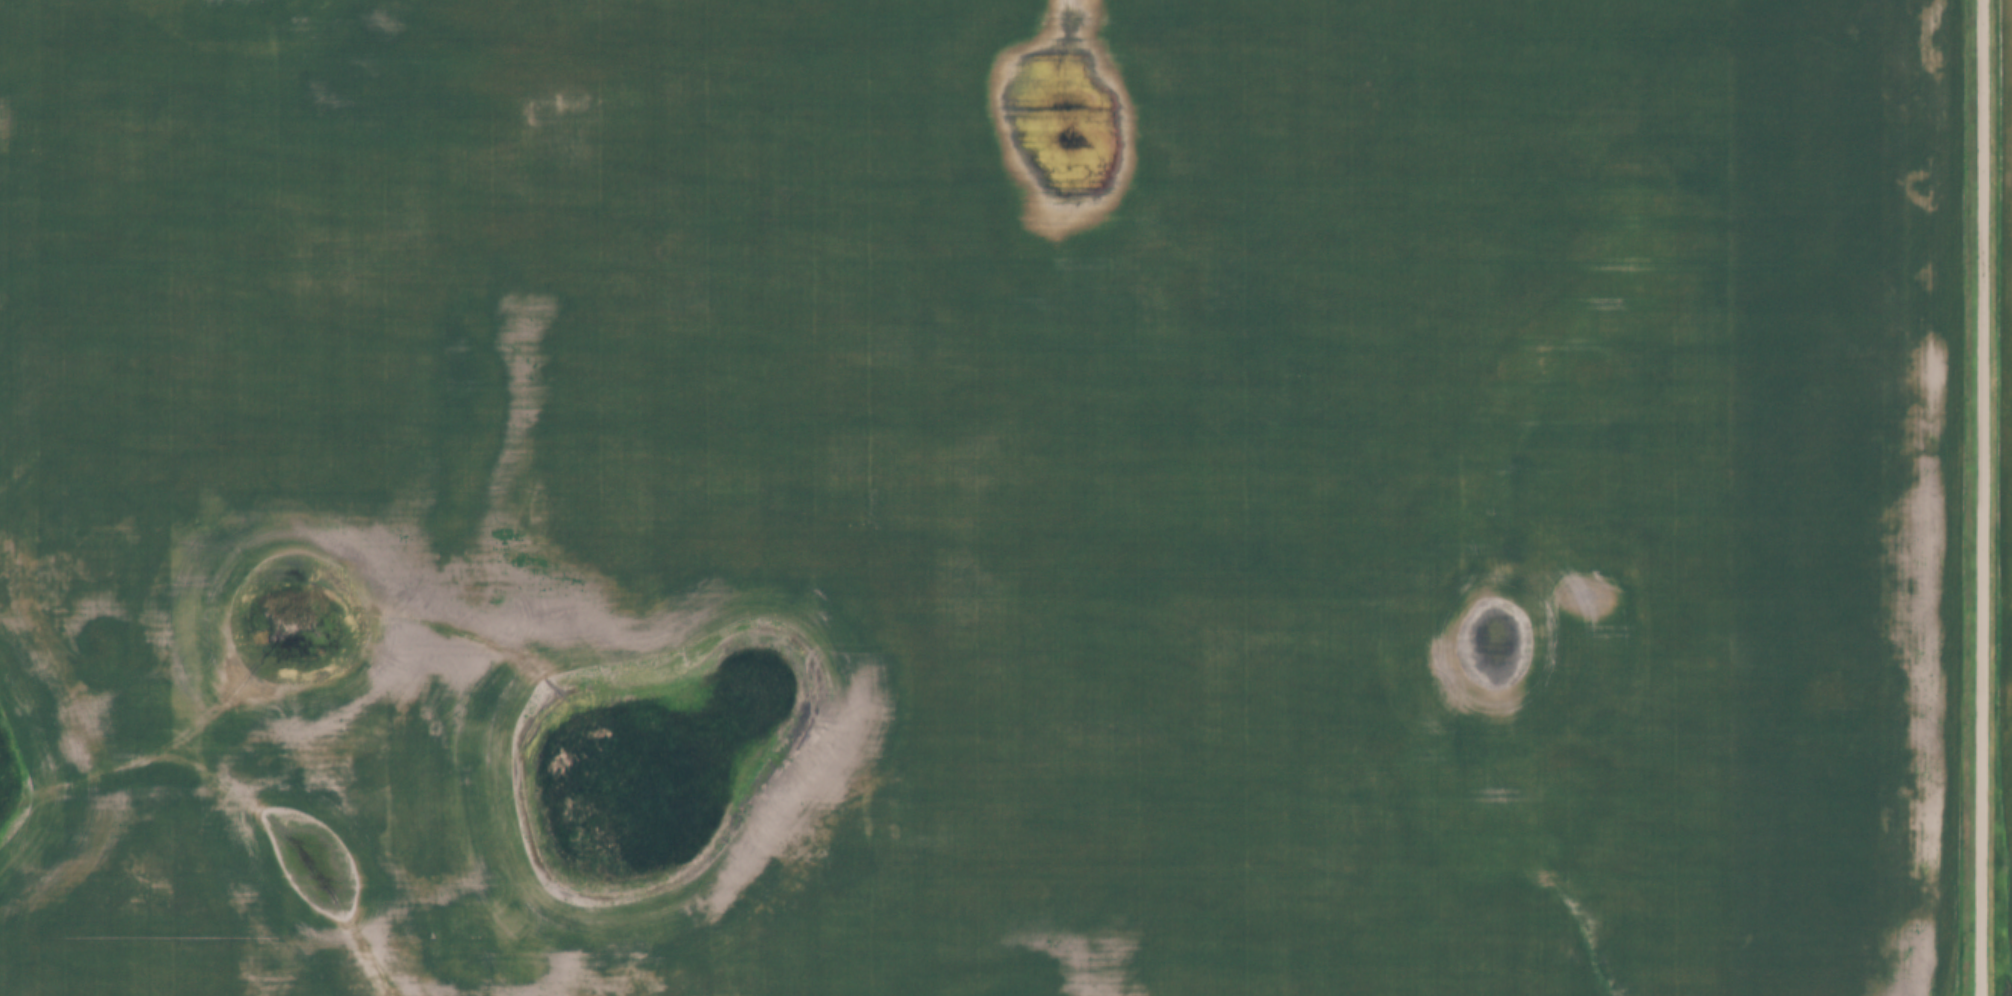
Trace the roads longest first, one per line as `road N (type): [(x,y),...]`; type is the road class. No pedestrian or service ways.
road 1 (residential): [(1982,995),(1983,0)]

